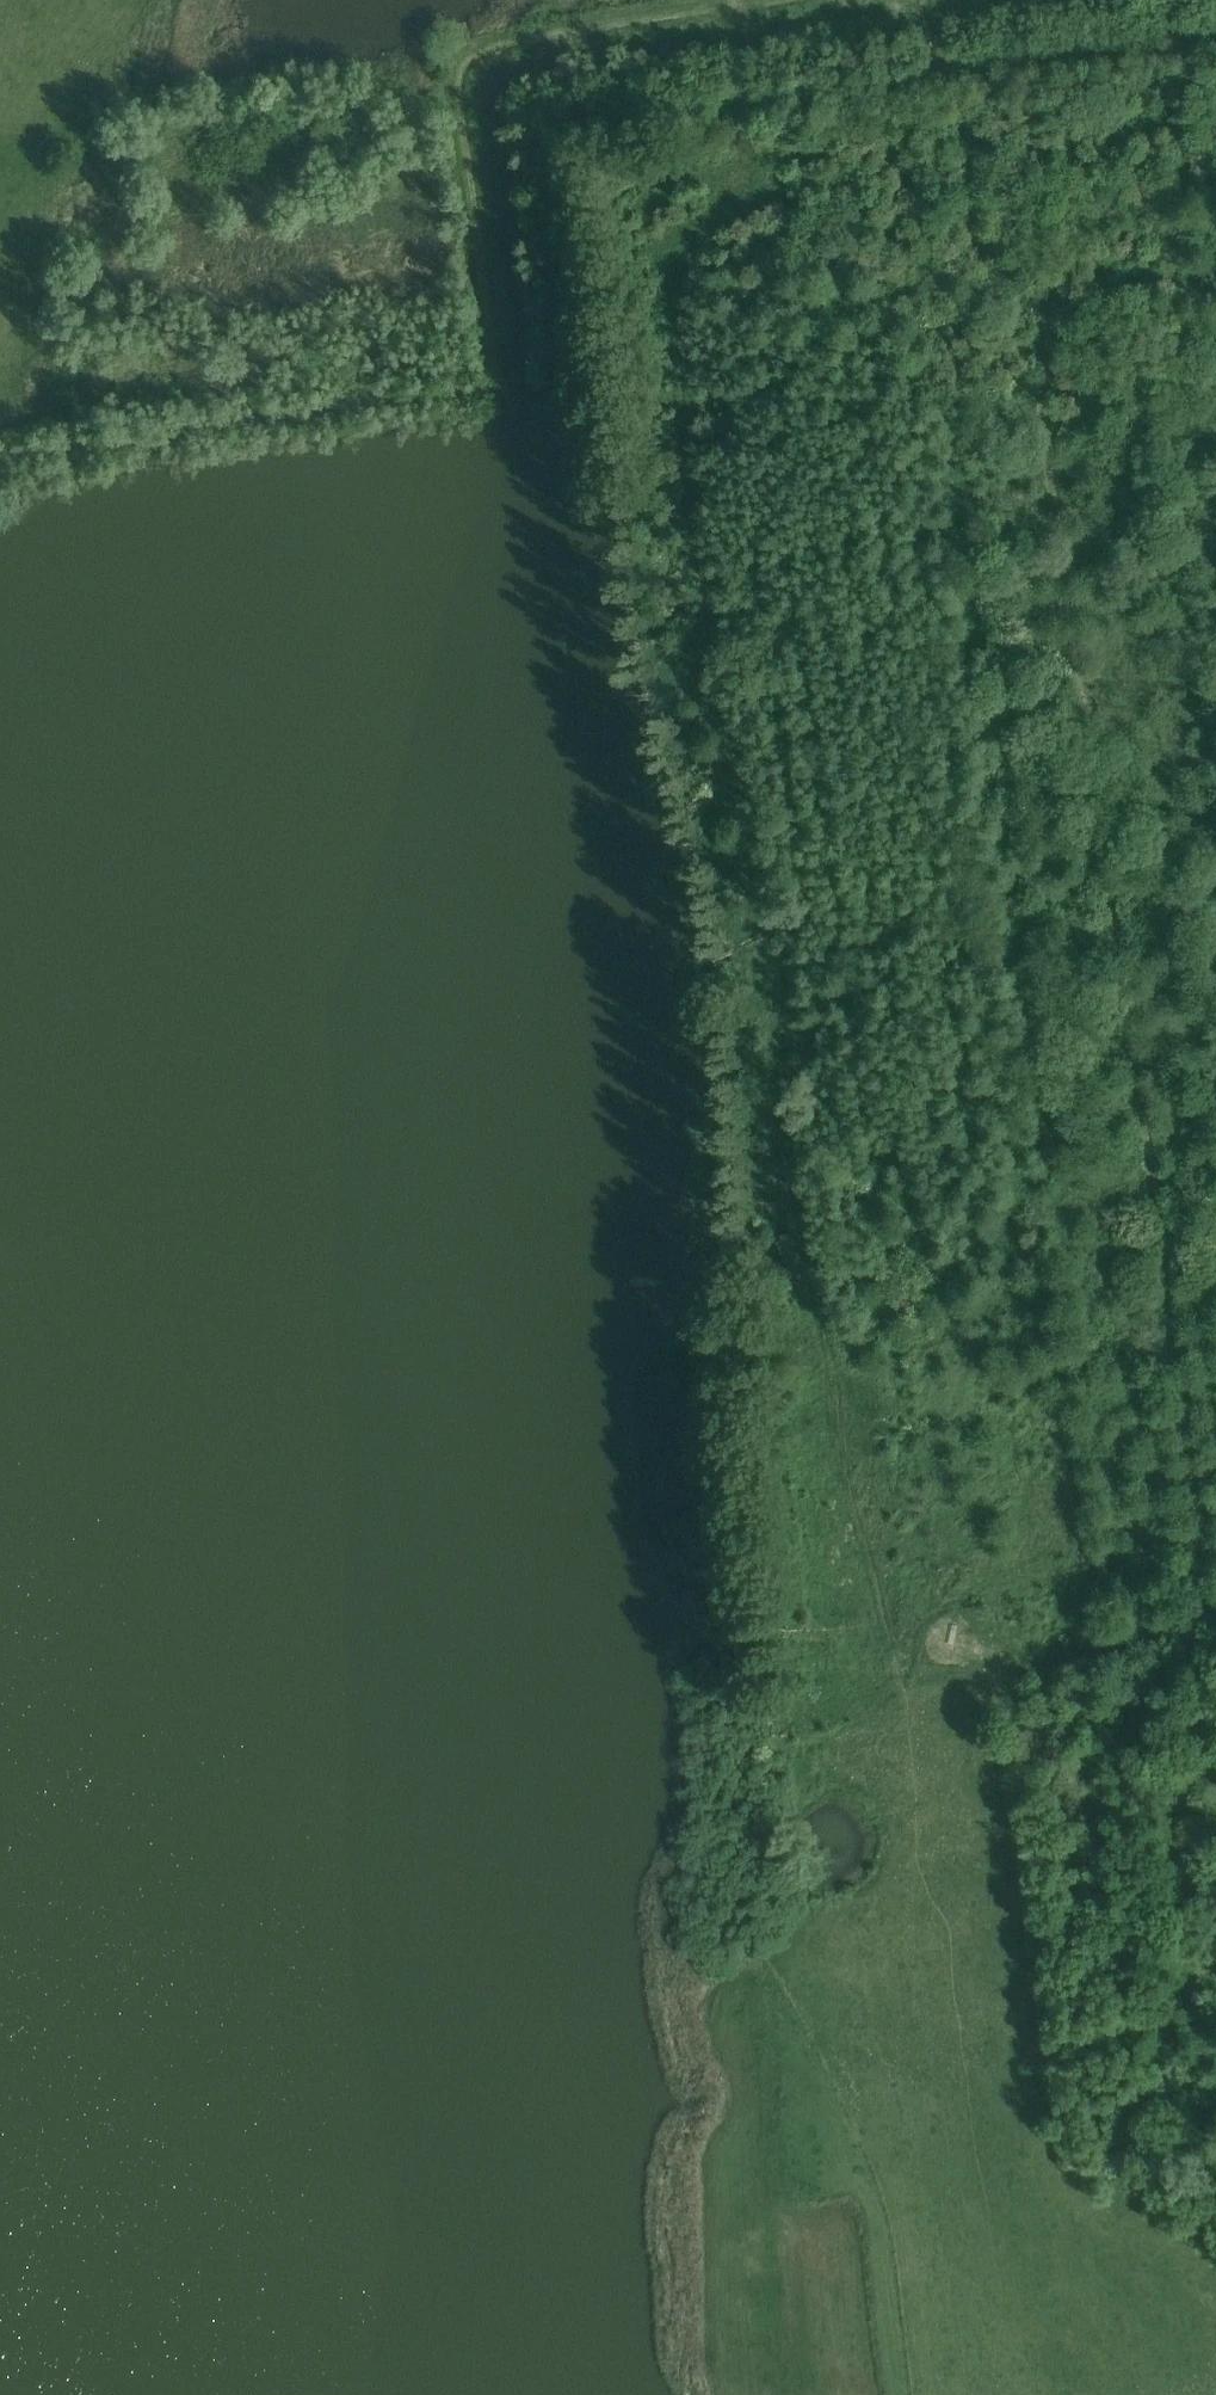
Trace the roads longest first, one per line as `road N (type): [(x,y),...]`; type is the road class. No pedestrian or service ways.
road 1 (track): [(925,0),(931,231),(952,280),(1028,339),(1213,1601),(1184,1611),(1215,1748)]
road 2 (track): [(0,438),(473,359),(450,73),(498,35),(832,0)]

